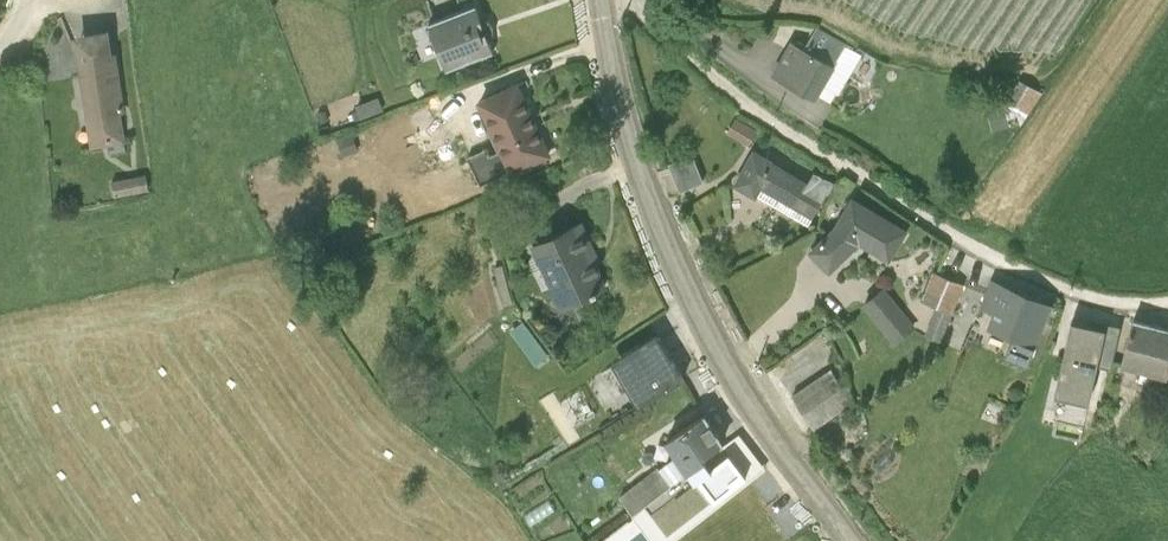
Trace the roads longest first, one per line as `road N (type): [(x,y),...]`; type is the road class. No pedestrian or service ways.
road 1 (residential): [(1167,307),(1125,306),(1067,289),(980,251),(749,108),(630,0)]
road 2 (tertiary): [(601,0),(634,150),(694,304),(851,540)]

